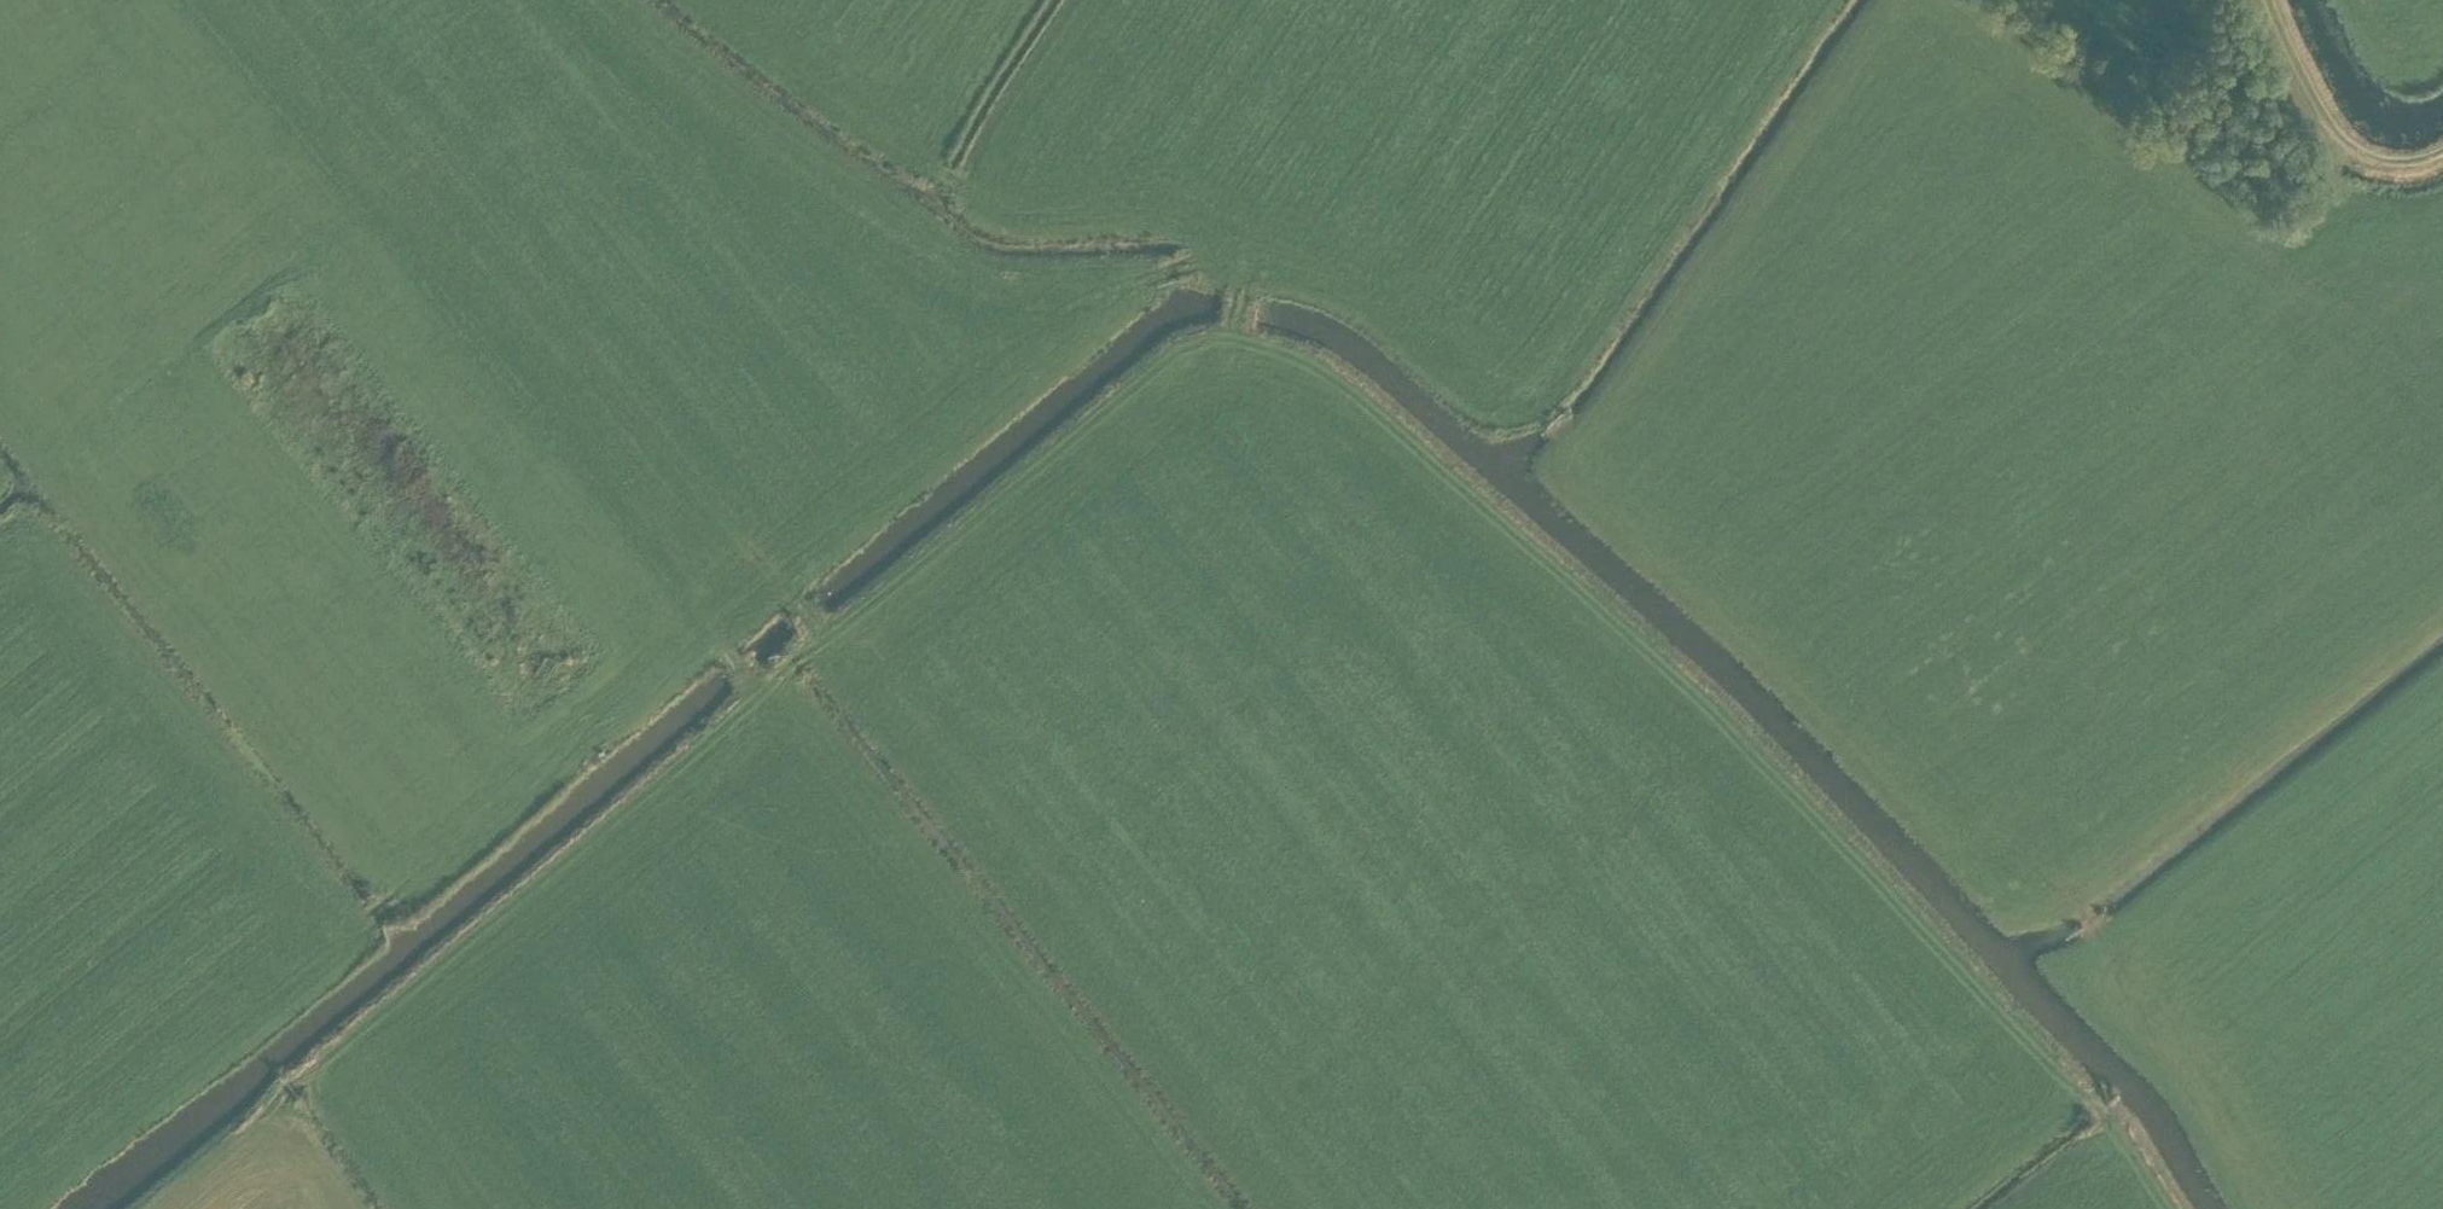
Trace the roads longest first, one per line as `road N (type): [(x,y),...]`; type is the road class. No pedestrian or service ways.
road 1 (track): [(2271,0),(2319,128),(2356,158),(2387,170),(2442,149)]

